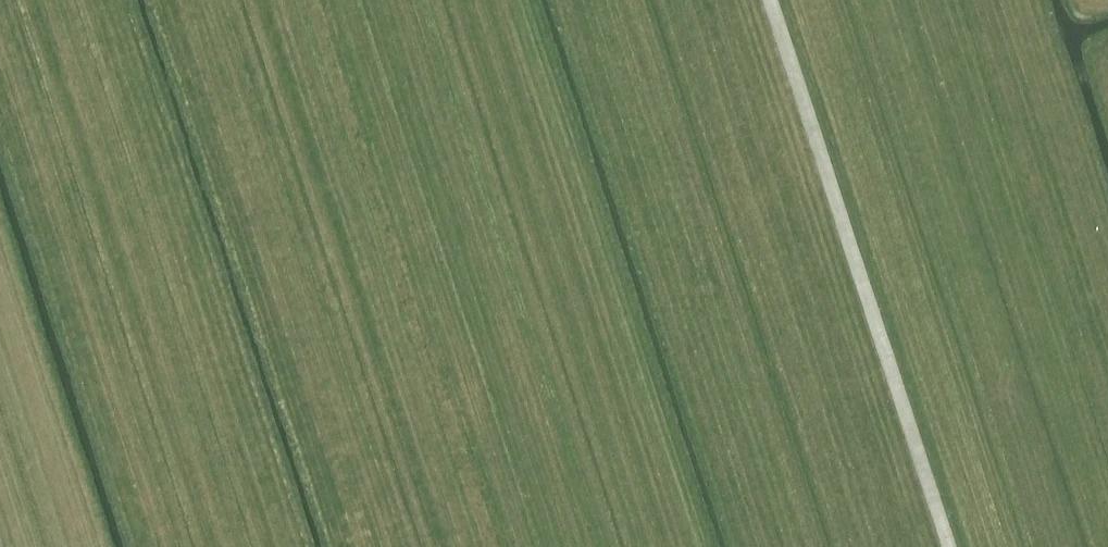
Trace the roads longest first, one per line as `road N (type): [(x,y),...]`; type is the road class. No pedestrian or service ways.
road 1 (track): [(949,546),(771,0)]

